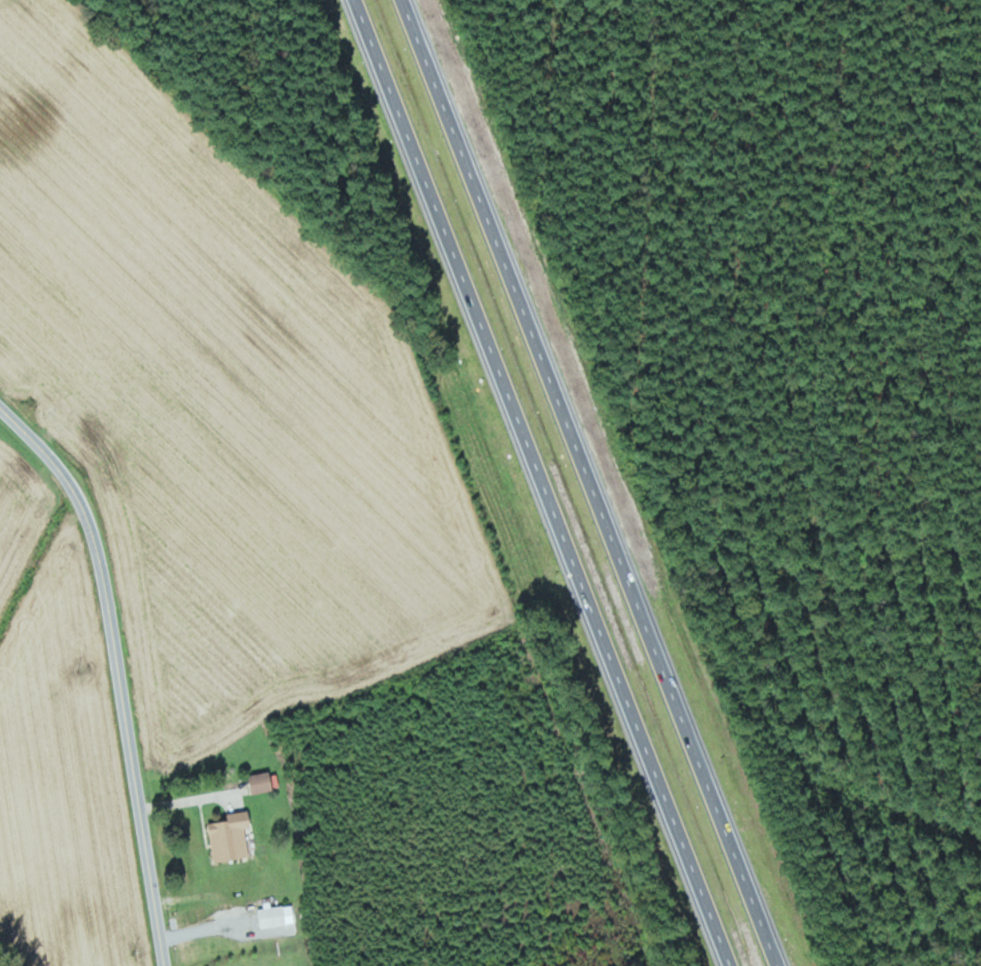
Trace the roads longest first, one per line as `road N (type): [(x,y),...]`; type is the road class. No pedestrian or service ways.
road 1 (motorway): [(353,0),(732,965)]
road 2 (motorway): [(780,965),(413,0)]
road 3 (tertiary): [(0,404),(75,480),(99,543),(166,965)]

